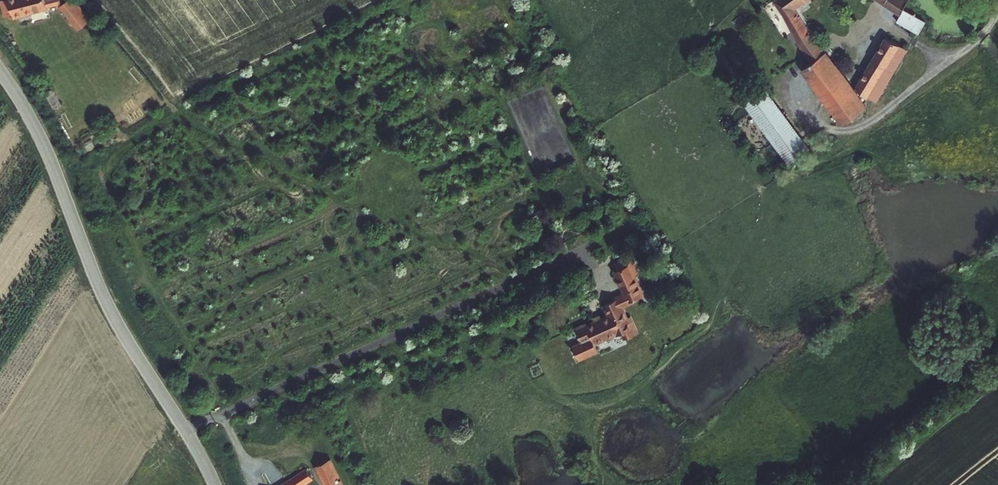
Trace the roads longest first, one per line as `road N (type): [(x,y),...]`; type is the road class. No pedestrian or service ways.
road 1 (unclassified): [(0,73),(42,141),(112,313),(213,484)]
road 2 (track): [(796,101),(832,132),(856,131),(939,71),(997,8)]
road 3 (track): [(868,484),(997,385)]

